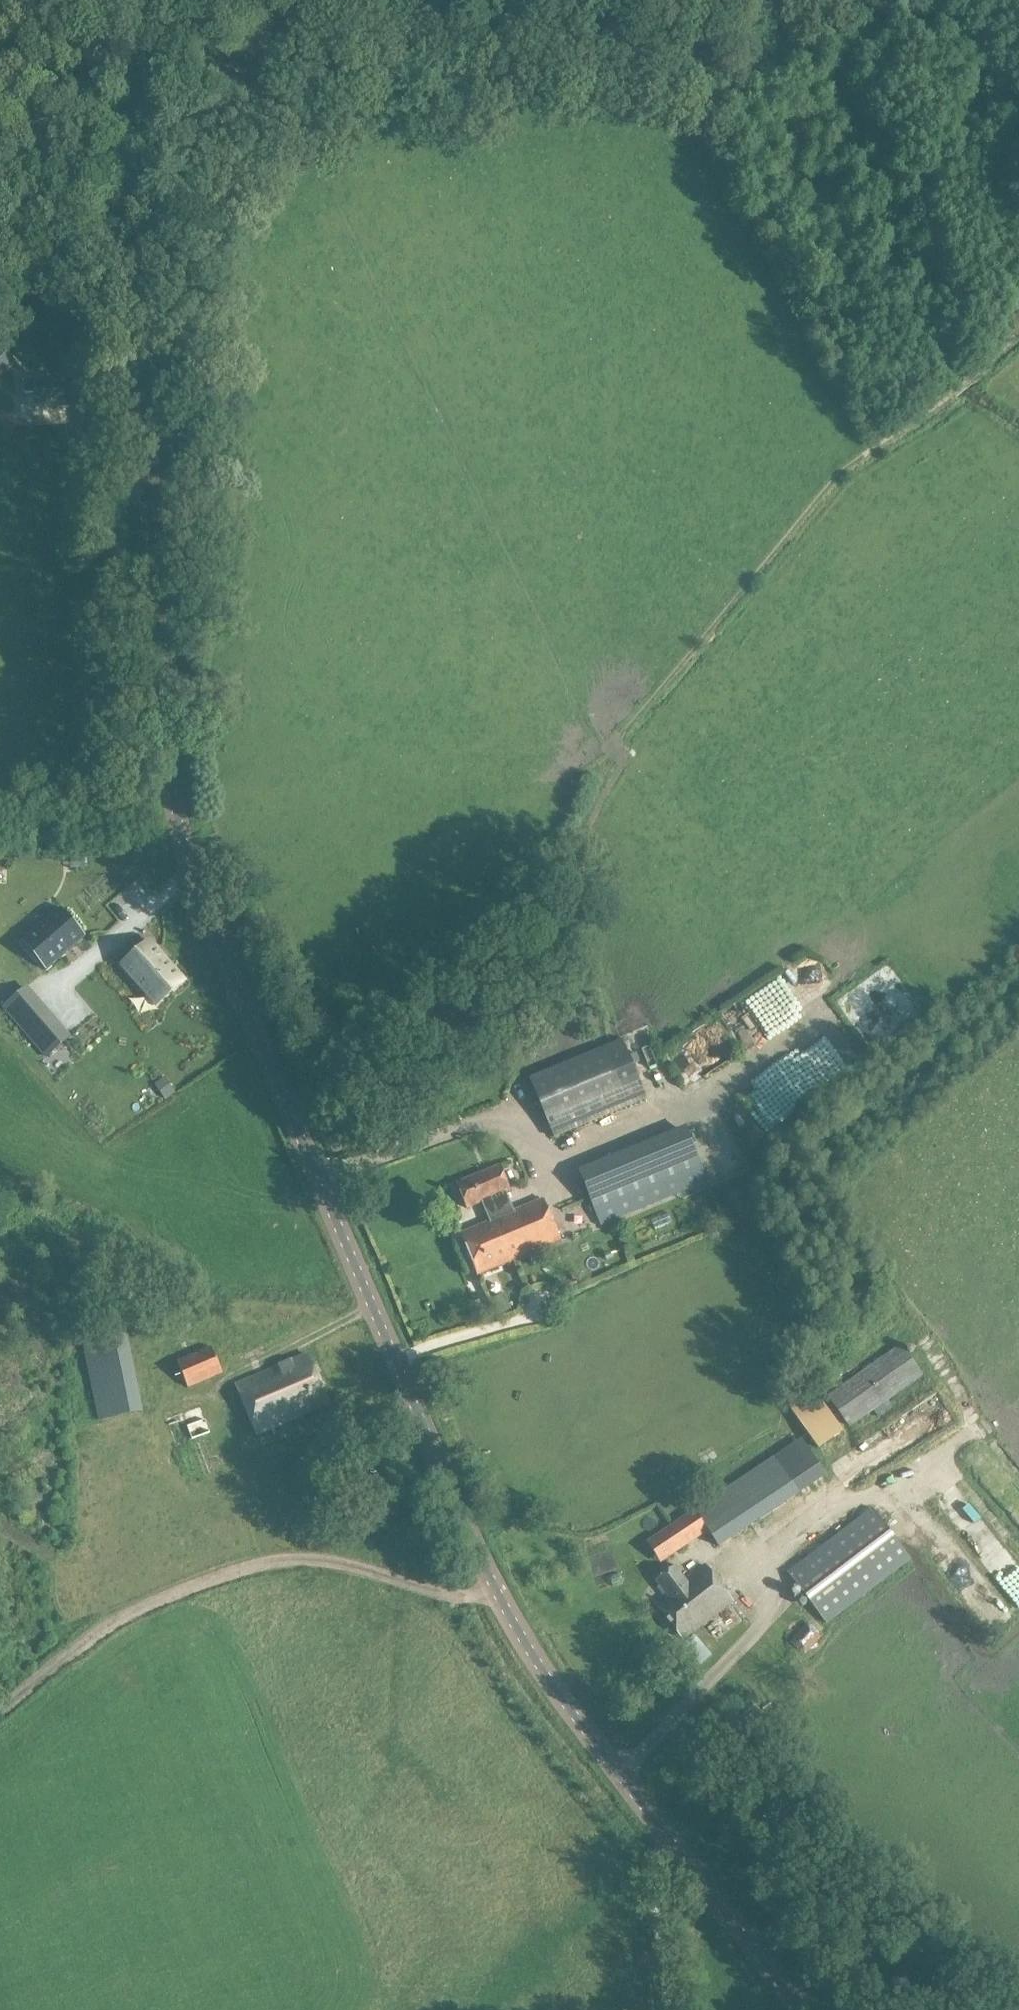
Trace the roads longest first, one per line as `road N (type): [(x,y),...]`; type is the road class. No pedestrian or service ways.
road 1 (tertiary): [(804,2009),(600,1754),(505,1607),(270,1064),(175,822),(132,211),(134,102),(163,0)]
road 2 (track): [(1018,1643),(992,1667),(880,1498),(842,1496),(760,1557),(763,1619),(613,1770)]
road 3 (track): [(1018,338),(958,395),(844,465),(611,744)]
road 4 (track): [(319,1180),(492,1118),(519,1120),(536,1152),(560,1157),(698,1100),(827,1016)]
road 5 (track): [(0,1704),(81,1644),(178,1590),(271,1559),(315,1558),(505,1607)]
road 6 (track): [(684,1106),(641,1033),(611,1029),(583,945),(578,846),(625,755),(611,744)]
road 7 (track): [(271,1559),(213,1386),(374,1306)]
road 8 (track): [(666,2009),(650,1871),(667,1841)]
road 9 (track): [(397,1361),(533,1316),(543,1301)]
road 10 (track): [(0,293),(132,211)]

